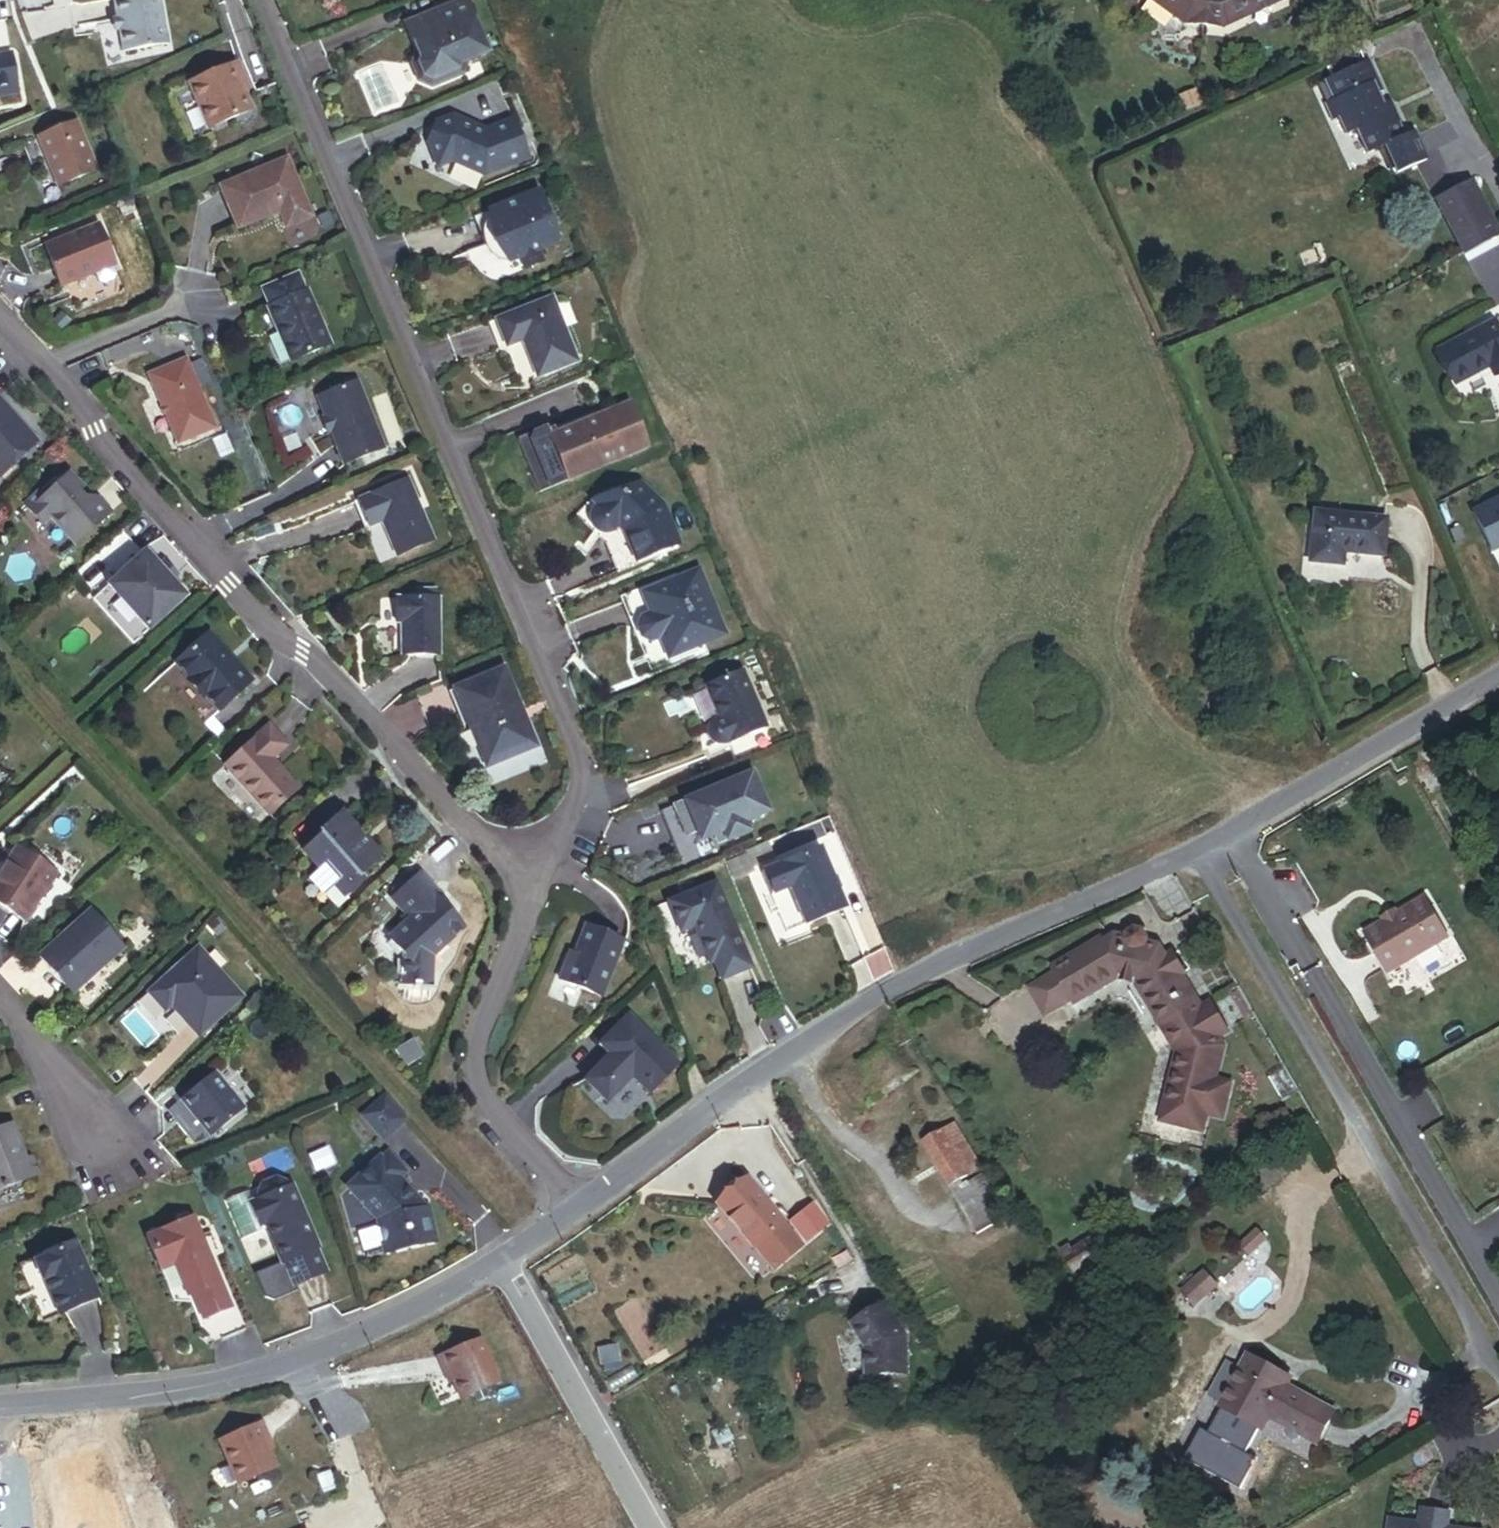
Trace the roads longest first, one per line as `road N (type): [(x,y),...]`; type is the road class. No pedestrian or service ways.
road 1 (residential): [(276,0),(585,780),(528,901)]
road 2 (residential): [(528,901),(0,317)]
road 3 (residential): [(572,1210),(748,1078),(906,982),(1232,835)]
road 4 (residential): [(0,1407),(232,1384),(390,1322),(500,1260)]
road 5 (residential): [(1232,835),(1498,1290)]
road 6 (residential): [(572,1210),(481,1098),(472,1056),(528,901)]
road 7 (residential): [(1232,835),(1498,681)]
road 8 (residential): [(500,1260),(645,1527)]
road 9 (residential): [(0,996),(42,1040),(112,1154)]

